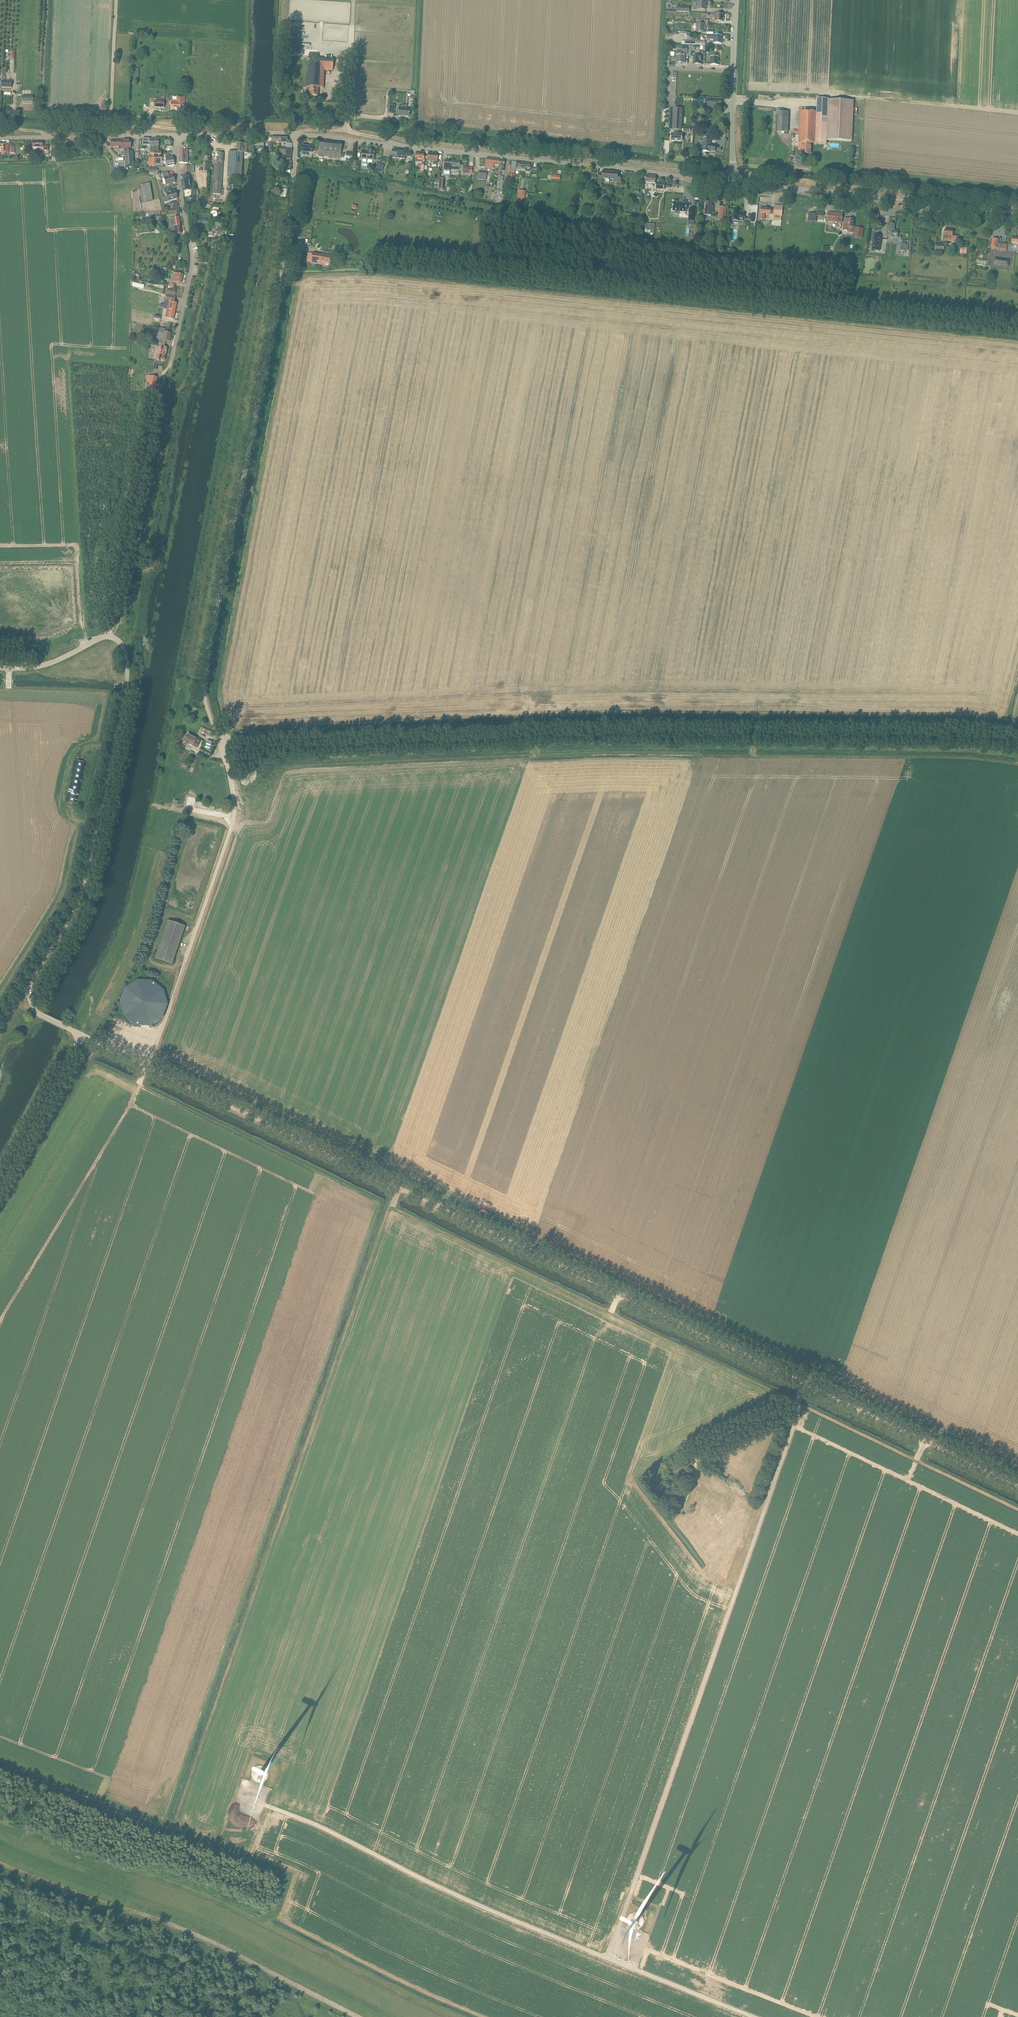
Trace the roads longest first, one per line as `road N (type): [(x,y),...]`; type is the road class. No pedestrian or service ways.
road 1 (track): [(173,1826),(390,1207),(1017,1511)]
road 2 (unclassified): [(1017,1485),(147,1066)]
road 3 (track): [(1017,1471),(151,1056)]
road 4 (unclassified): [(147,1066),(233,818),(204,679),(277,298),(295,135)]
road 5 (track): [(138,1086),(381,1202),(164,1823)]
road 6 (track): [(1017,732),(627,723),(220,743)]
road 7 (track): [(257,771),(257,761),(626,744),(1017,754)]
road 8 (track): [(0,1761),(293,1871),(280,1920),(482,2016)]
road 9 (track): [(754,712),(235,728),(226,741)]
road 10 (unclassified): [(82,1035),(37,1012),(29,989),(83,886),(127,682),(124,649),(109,637)]
road 11 (track): [(0,1836),(215,1918),(407,2016)]
road 12 (tertiary): [(295,135),(733,178)]
road 13 (track): [(382,2016),(196,1924),(0,1852)]
road 14 (track): [(695,755),(1017,764)]
road 15 (track): [(754,756),(754,712),(1006,718)]
road 16 (track): [(750,174),(846,194),(954,197),(956,182),(1017,189)]
road 17 (track): [(109,637),(122,605),(170,368)]
road 18 (track): [(147,1066),(138,1086),(98,1067),(83,1077),(0,1214)]
road 19 (residential): [(170,368),(192,263),(177,135)]
road 20 (track): [(257,1920),(458,2016)]
road 21 (tertiary): [(1017,213),(798,188)]
road 22 (tertiary): [(0,138),(177,135)]
road 23 (unclassified): [(0,1186),(82,1035)]
road 24 (track): [(115,0),(110,124),(153,126)]

